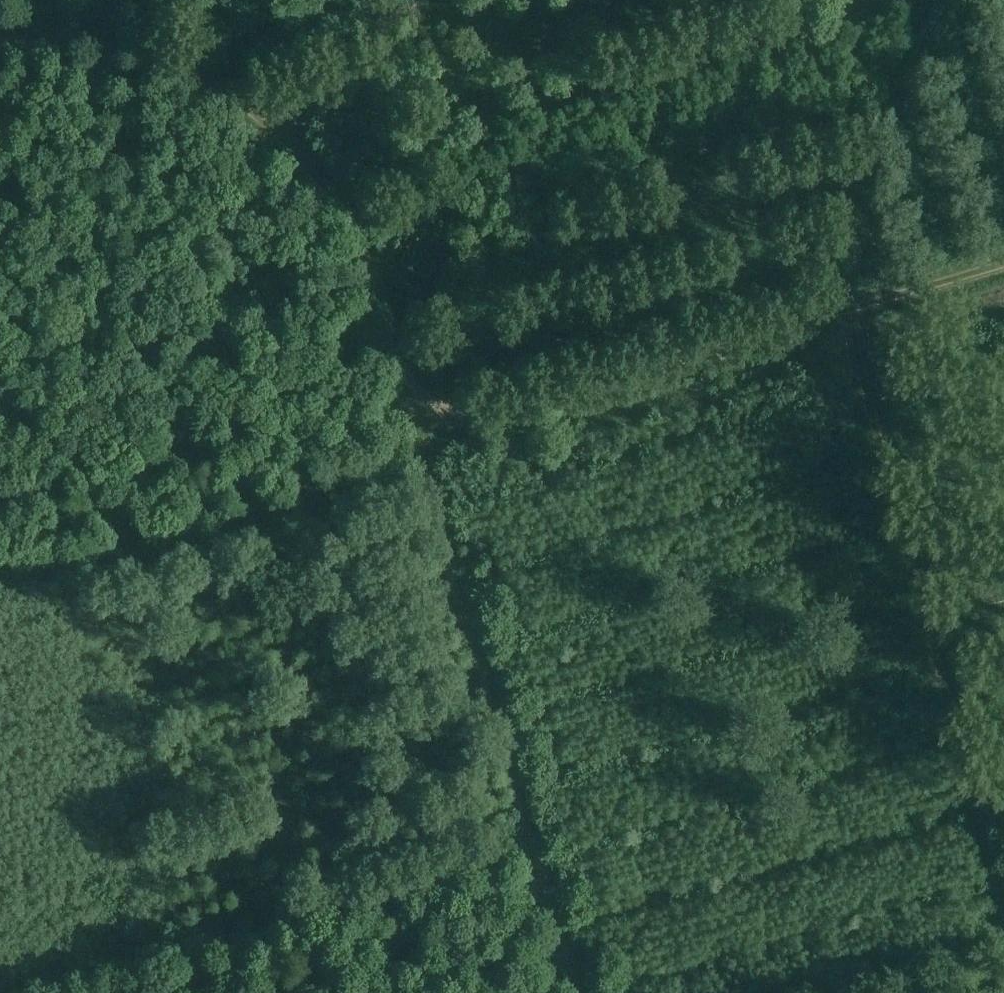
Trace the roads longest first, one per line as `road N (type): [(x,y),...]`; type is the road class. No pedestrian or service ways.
road 1 (track): [(0,52),(90,47),(169,72),(263,118),(329,189),(390,326),(431,374),(462,392),(526,397),(1003,262)]

